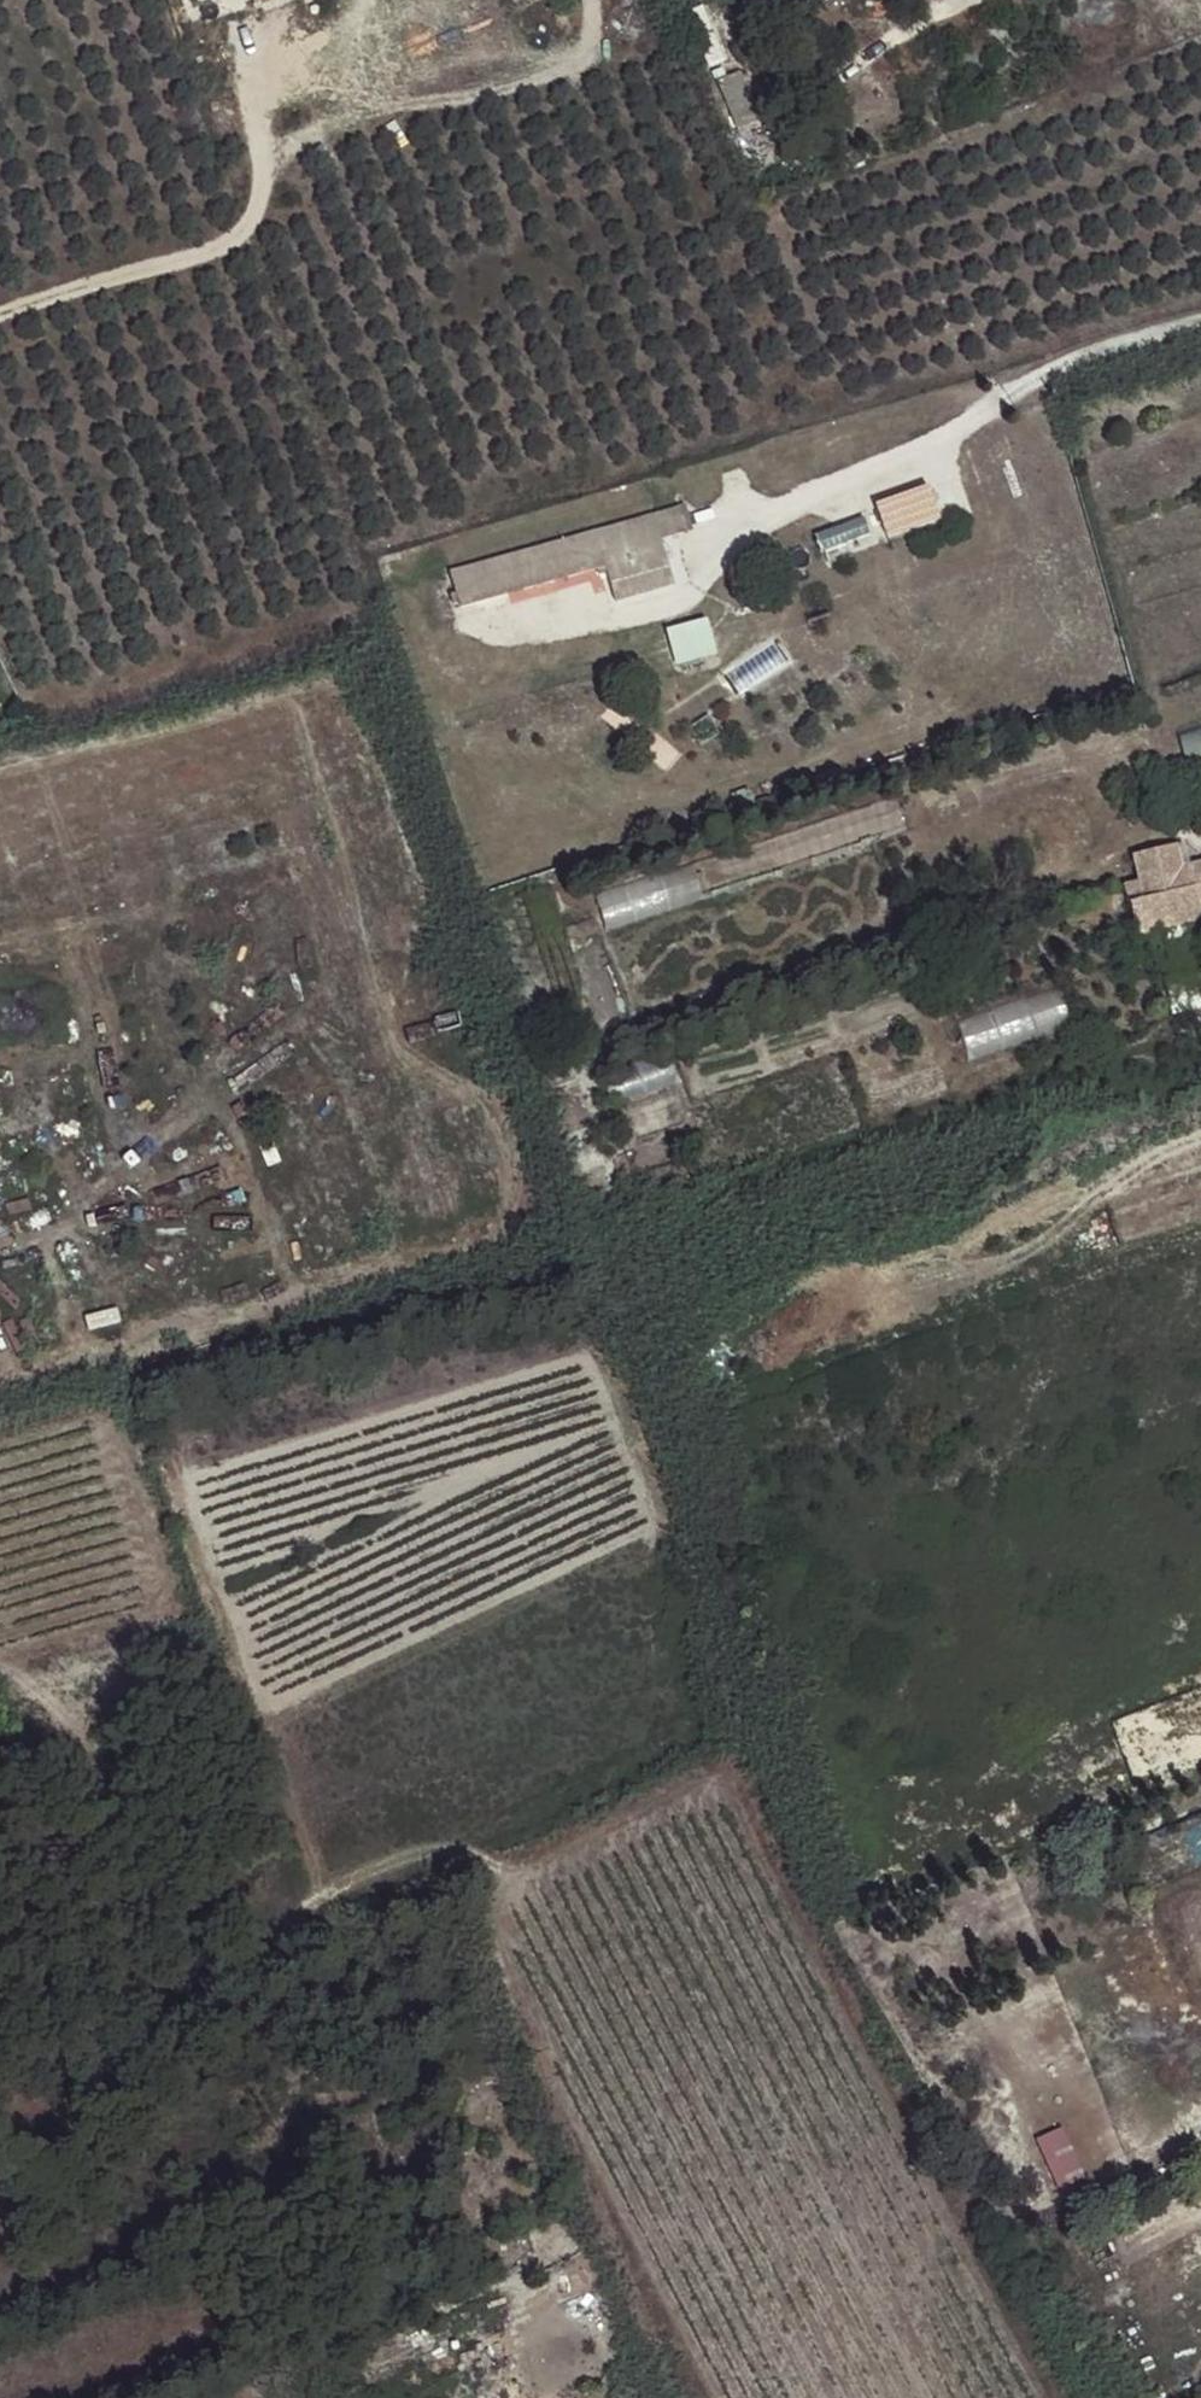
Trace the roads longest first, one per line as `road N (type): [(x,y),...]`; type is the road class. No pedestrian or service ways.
road 1 (track): [(0,316),(220,246),(247,226),(263,194),(259,77),(349,24),(360,0)]
road 2 (track): [(825,1318),(1021,1254),(1146,1163),(1200,1134)]

